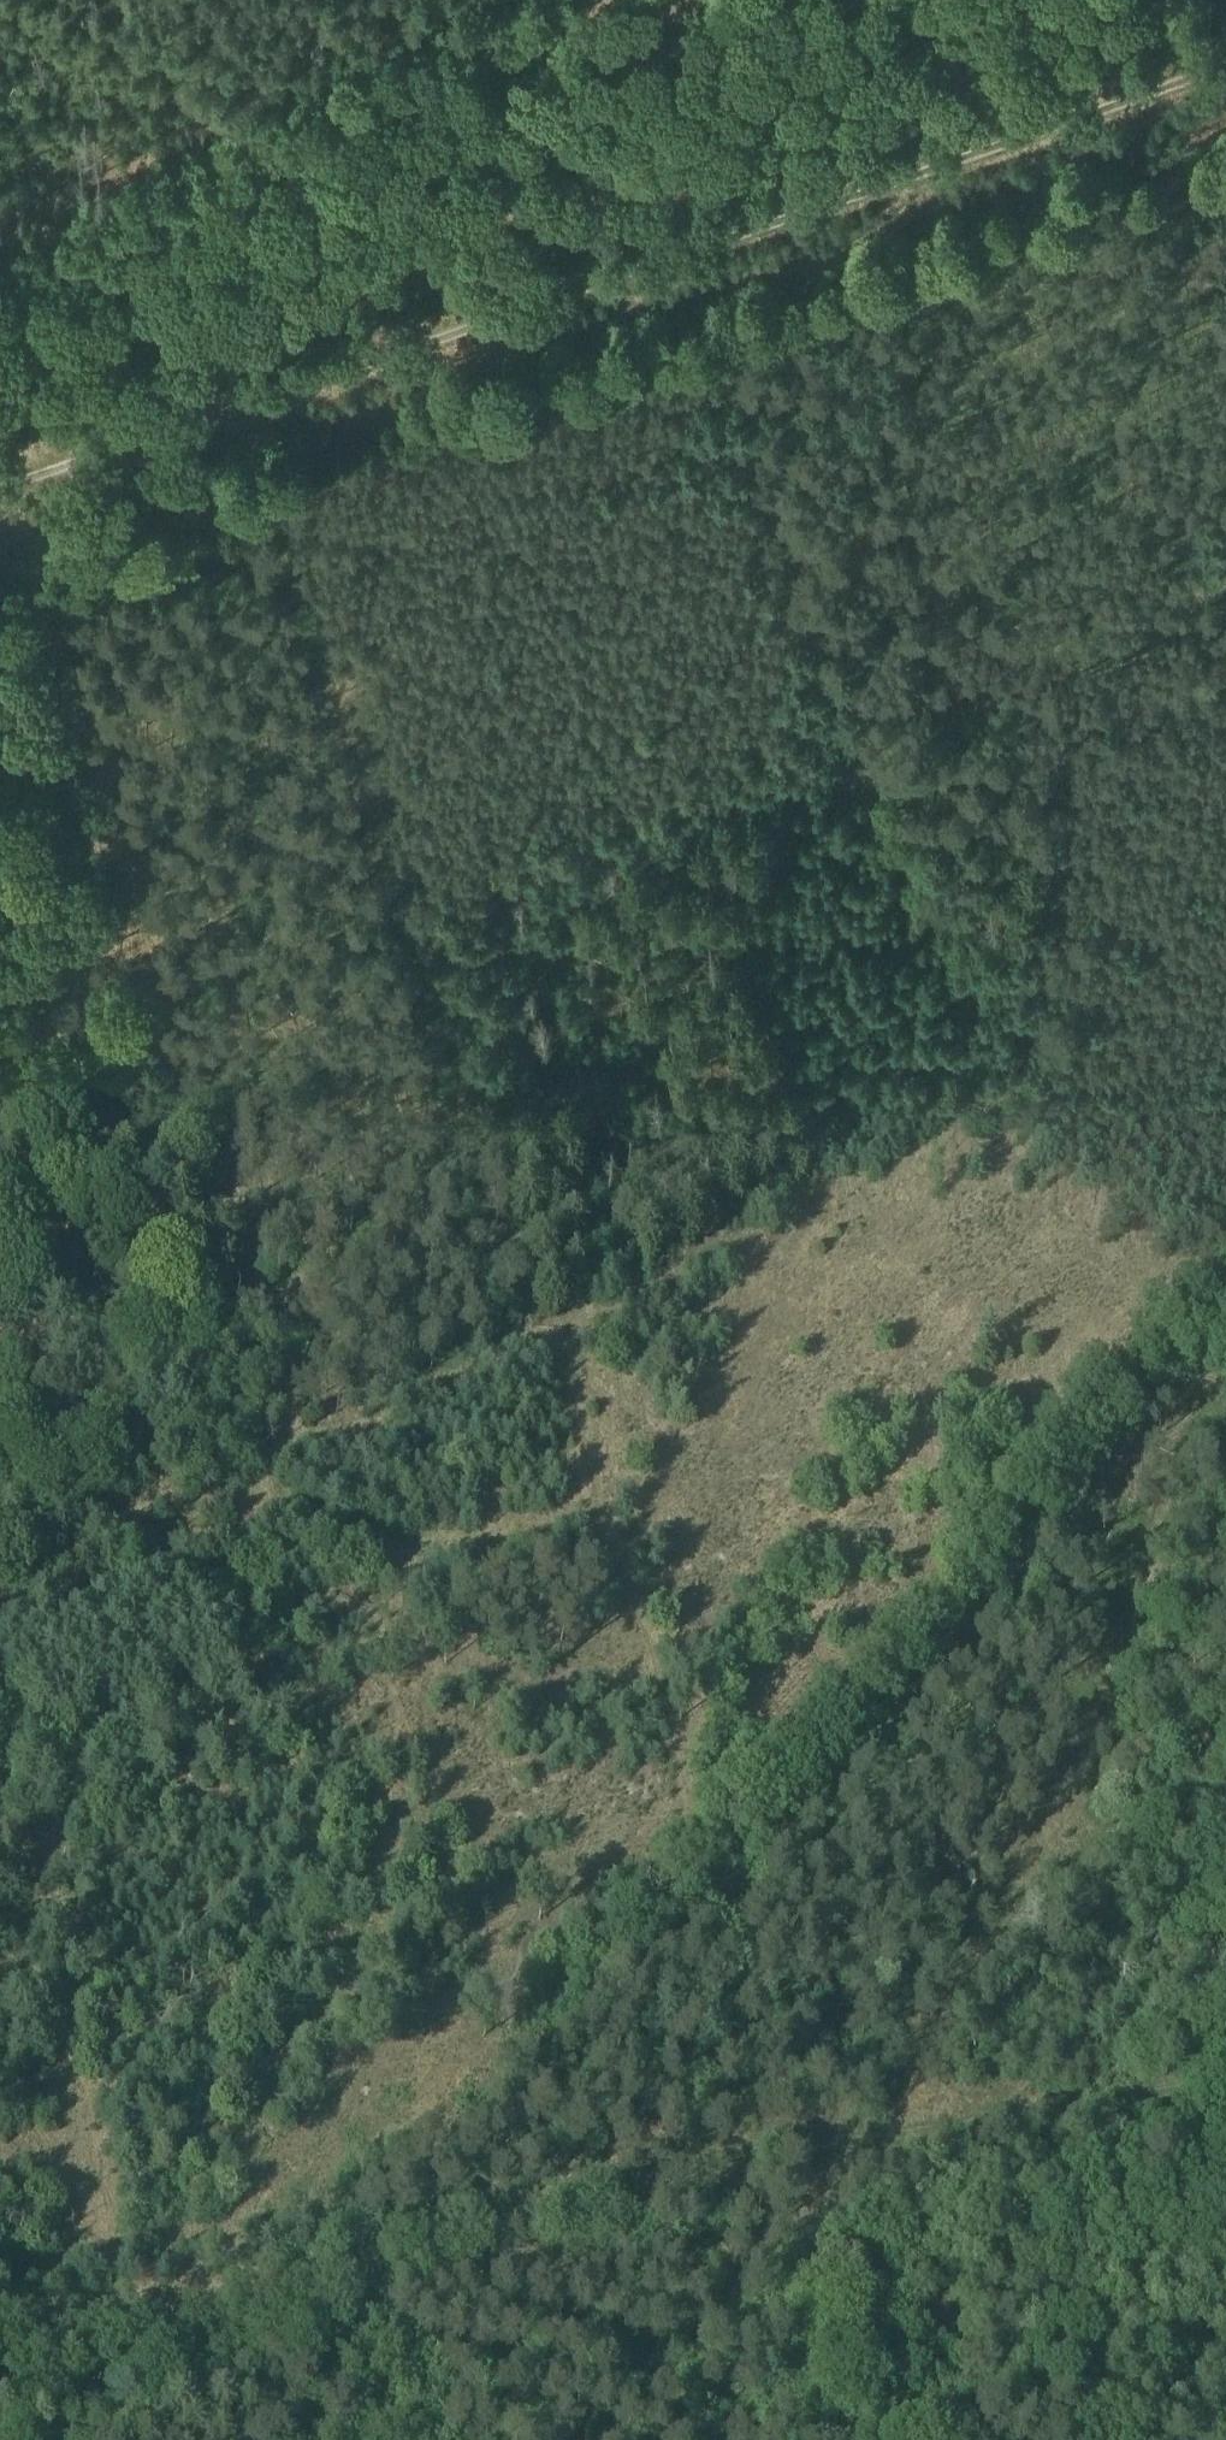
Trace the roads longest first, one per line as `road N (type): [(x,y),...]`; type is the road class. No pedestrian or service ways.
road 1 (track): [(1225,62),(0,491)]
road 2 (track): [(858,2139),(902,2092),(1053,1811),(1108,1684),(1225,1308)]
road 3 (track): [(0,2324),(564,2260),(602,2251),(685,2177),(748,2155),(858,2139)]
road 4 (track): [(858,2139),(1225,2082)]
road 5 (track): [(858,2139),(831,2197),(814,2270),(835,2439)]

